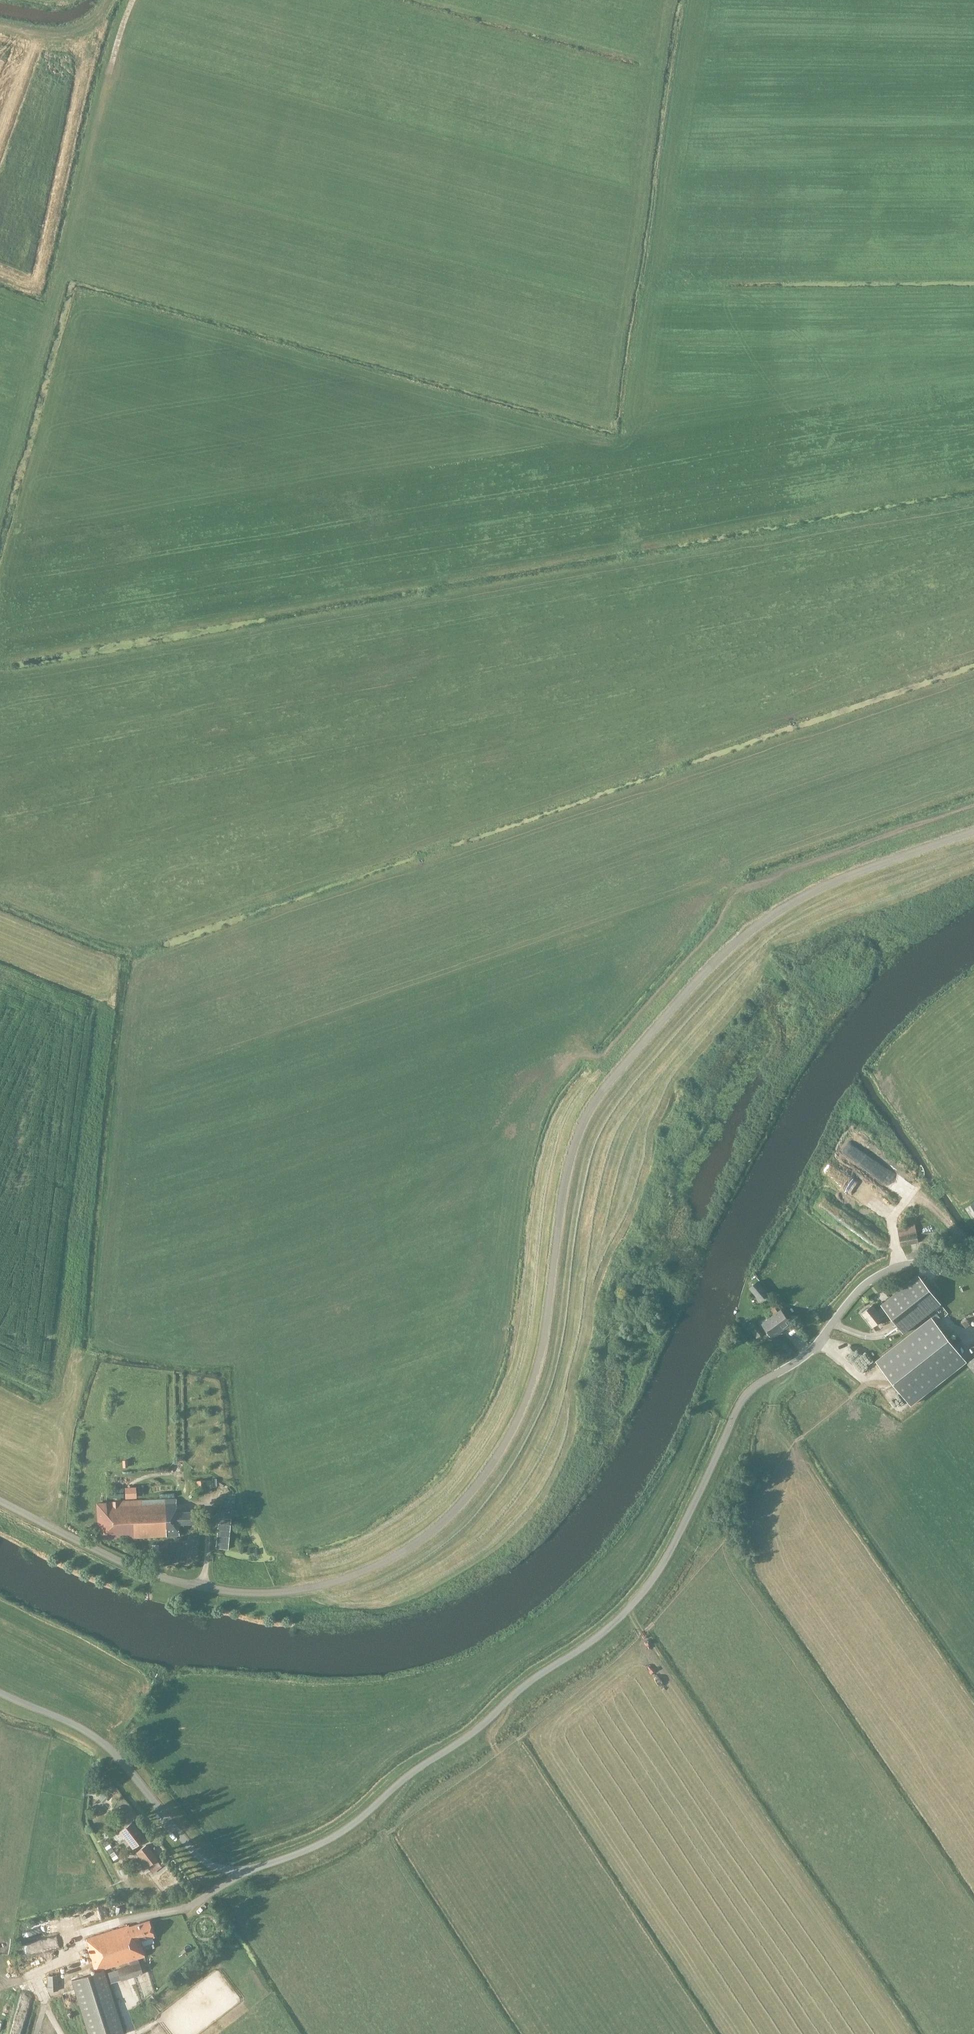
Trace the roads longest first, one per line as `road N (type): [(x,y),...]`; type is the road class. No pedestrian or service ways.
road 1 (unclassified): [(0,1503),(159,1577),(244,1595),(327,1587),(407,1551),(468,1496),(520,1412),(545,1332),(565,1177),(579,1130),(615,1075),(717,961),(780,912),(838,881),(973,833)]
road 2 (unclassified): [(0,1695),(107,1749),(190,1850),(214,1868),(246,1871),(322,1844),(631,1608),(674,1545),(737,1407),(807,1353),(863,1285),(910,1264),(973,1268)]

